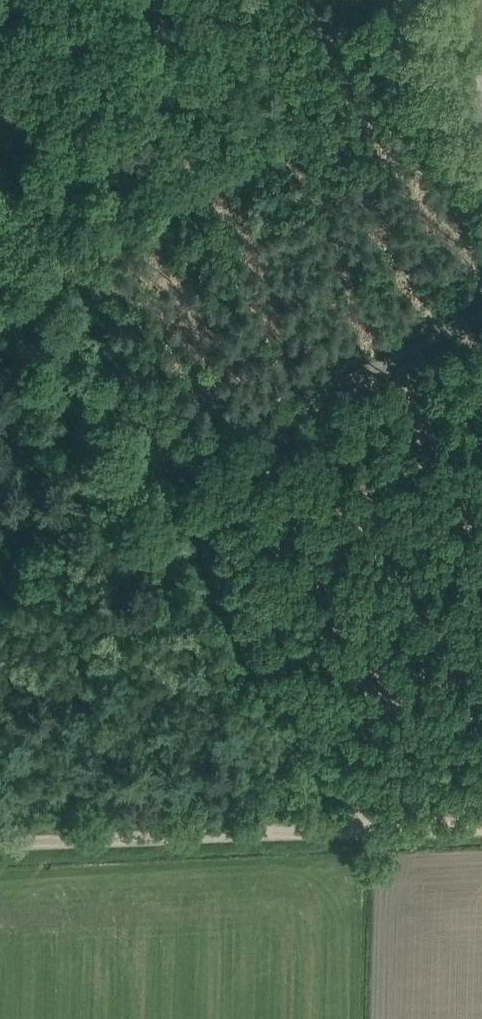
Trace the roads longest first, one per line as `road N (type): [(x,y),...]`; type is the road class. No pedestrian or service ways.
road 1 (track): [(481,826),(0,847)]
road 2 (track): [(481,320),(124,477)]
road 3 (track): [(124,477),(0,247)]
road 4 (secondary): [(481,145),(405,0)]

